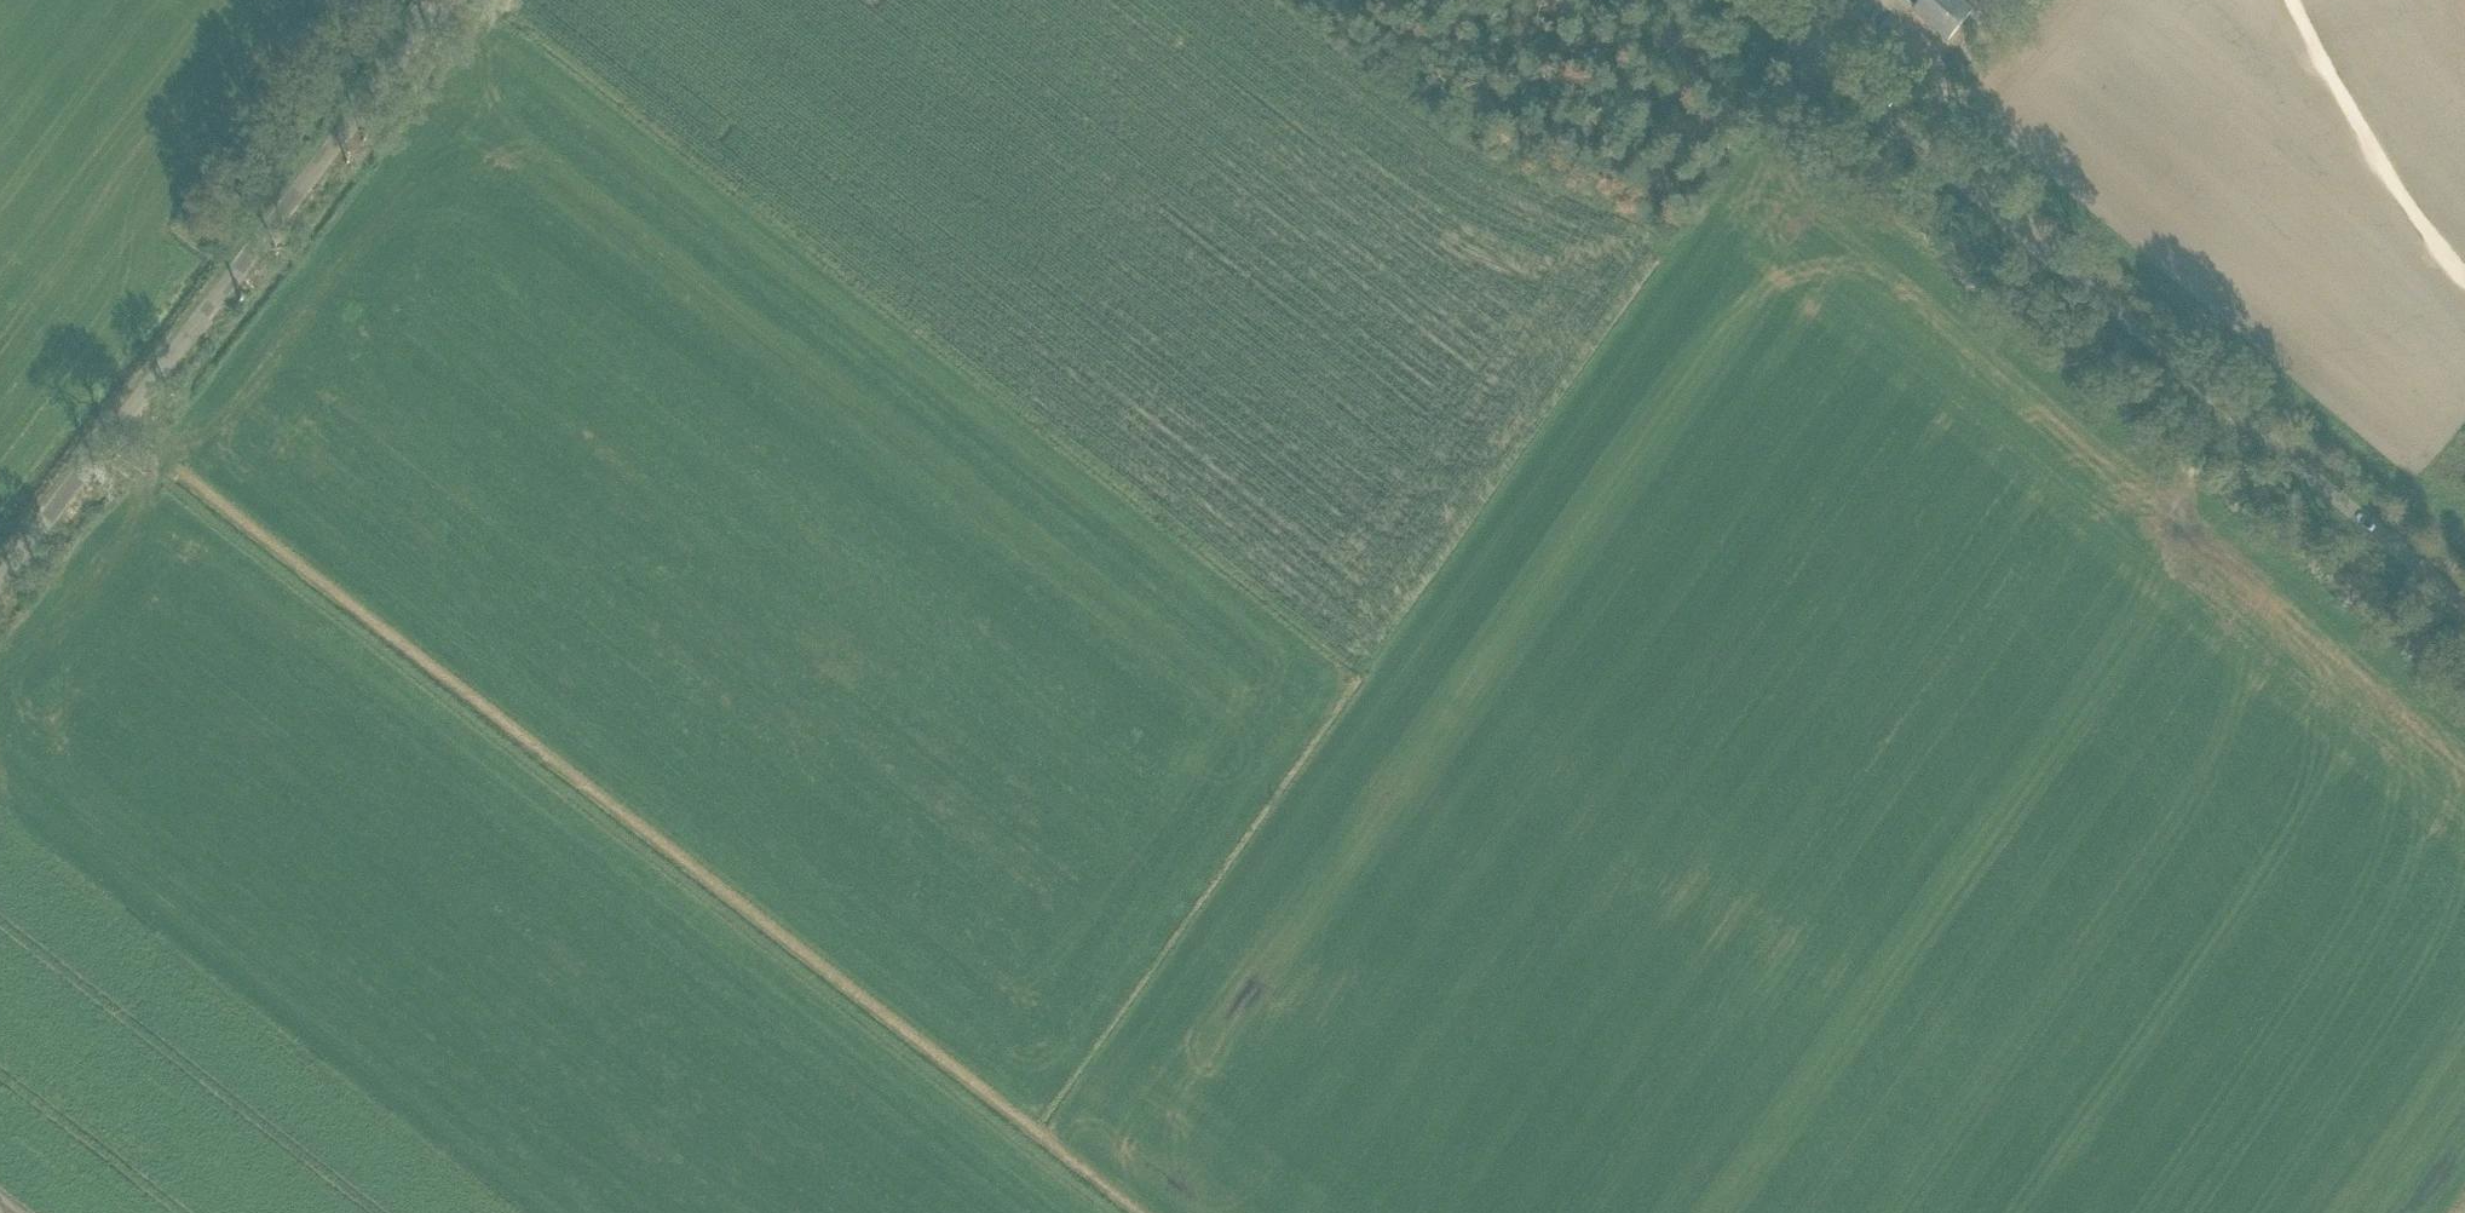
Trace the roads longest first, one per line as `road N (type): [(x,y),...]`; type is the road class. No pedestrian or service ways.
road 1 (unclassified): [(1769,0),(2464,618)]
road 2 (unclassified): [(0,566),(439,0)]

